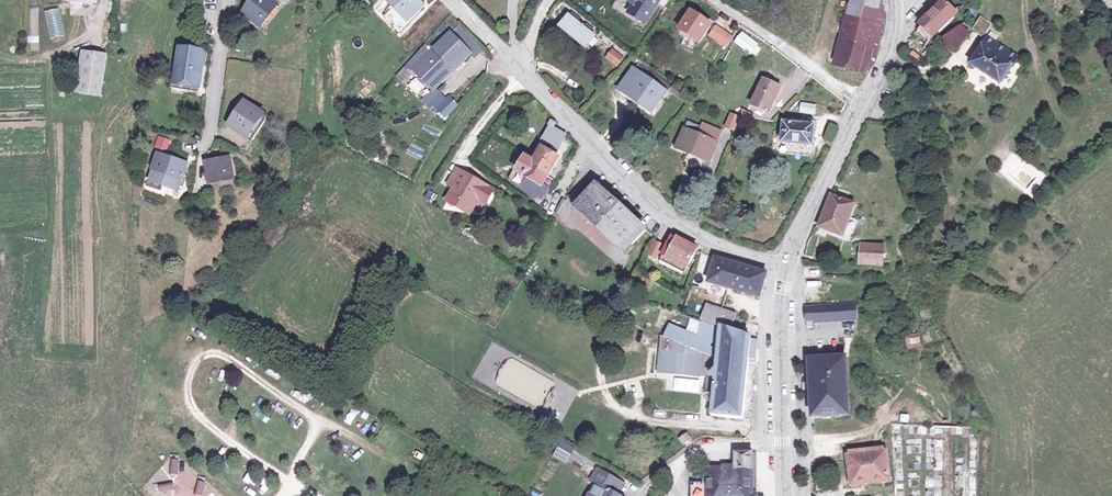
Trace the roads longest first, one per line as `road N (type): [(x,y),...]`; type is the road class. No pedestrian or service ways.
road 1 (residential): [(516,64),(679,229),(784,268)]
road 2 (residential): [(782,435),(640,419),(607,398),(600,380),(607,358),(627,346)]
road 3 (secondary): [(784,268),(862,103)]
road 4 (residential): [(862,103),(712,0)]
road 5 (secondary): [(782,435),(784,268)]

